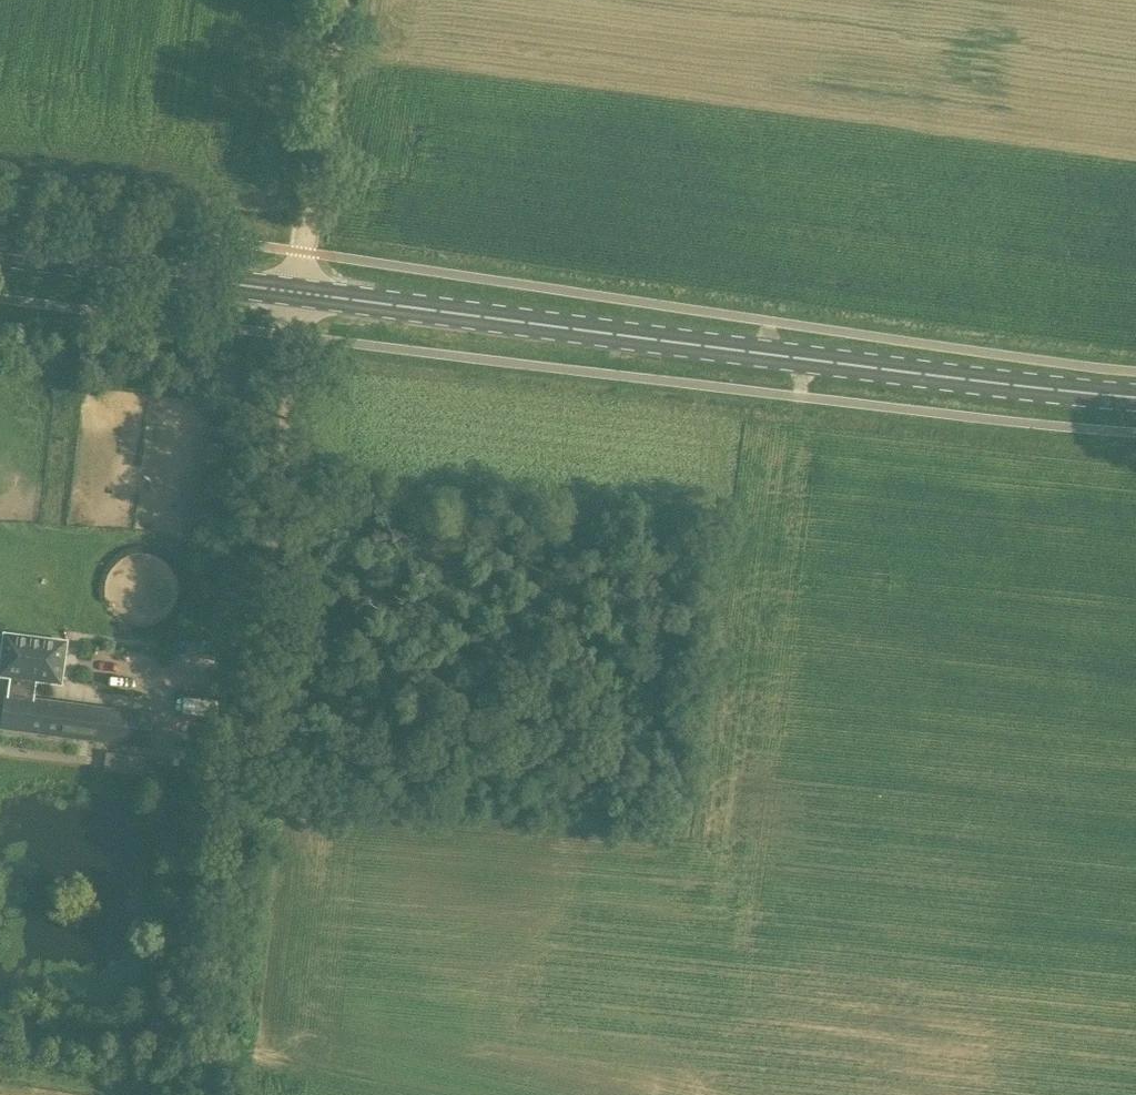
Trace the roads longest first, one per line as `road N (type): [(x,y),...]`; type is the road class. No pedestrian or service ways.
road 1 (primary): [(1135,400),(0,253)]
road 2 (track): [(292,336),(216,1094)]
road 3 (track): [(304,253),(341,0)]

